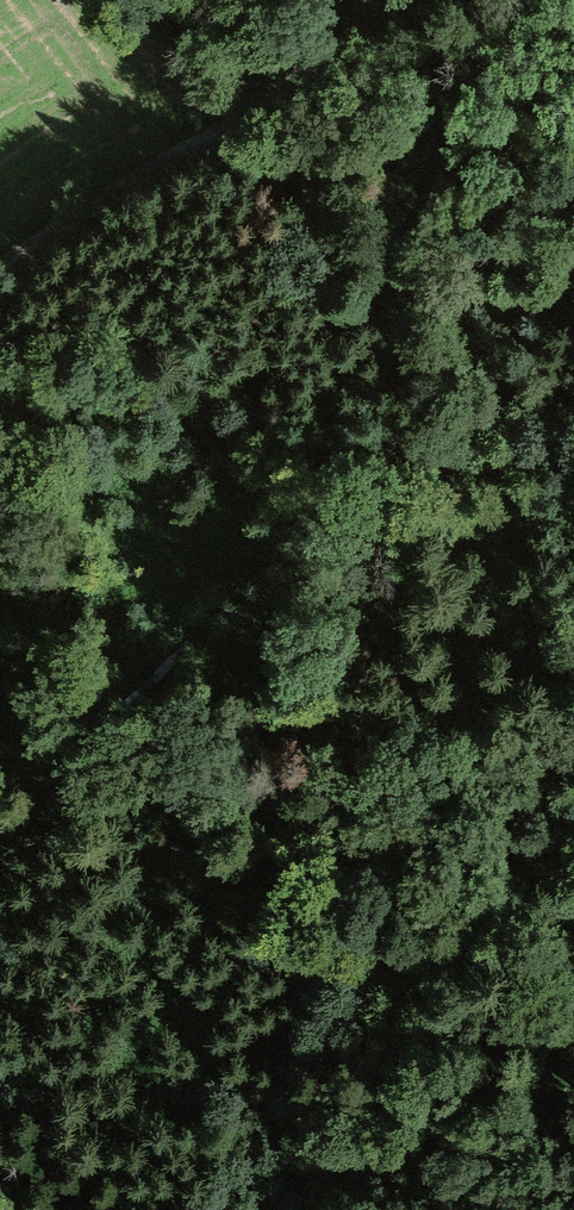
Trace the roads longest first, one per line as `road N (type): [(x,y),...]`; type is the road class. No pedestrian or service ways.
road 1 (track): [(573,900),(488,817),(469,779),(450,699),(452,516),(442,443),(401,330),(374,279),(250,123),(163,163),(0,275)]
road 2 (track): [(469,779),(467,866),(383,871),(282,846),(218,779),(171,703),(125,660)]
road 3 (track): [(250,123),(417,0)]
road 4 (track): [(374,279),(573,312)]
road 5 (track): [(250,123),(267,0)]

